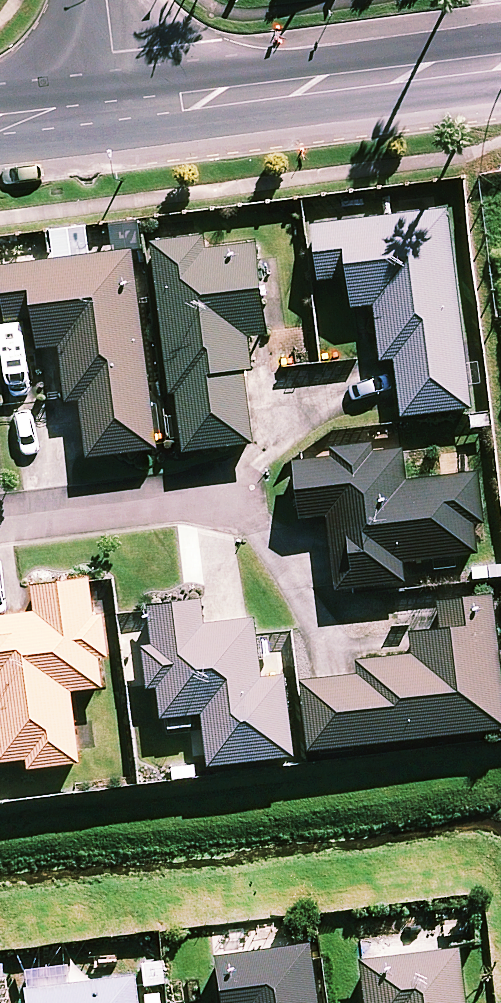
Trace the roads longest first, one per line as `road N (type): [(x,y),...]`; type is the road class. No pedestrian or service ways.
road 1 (tertiary): [(119,109),(500,62)]
road 2 (residential): [(256,473),(0,513)]

